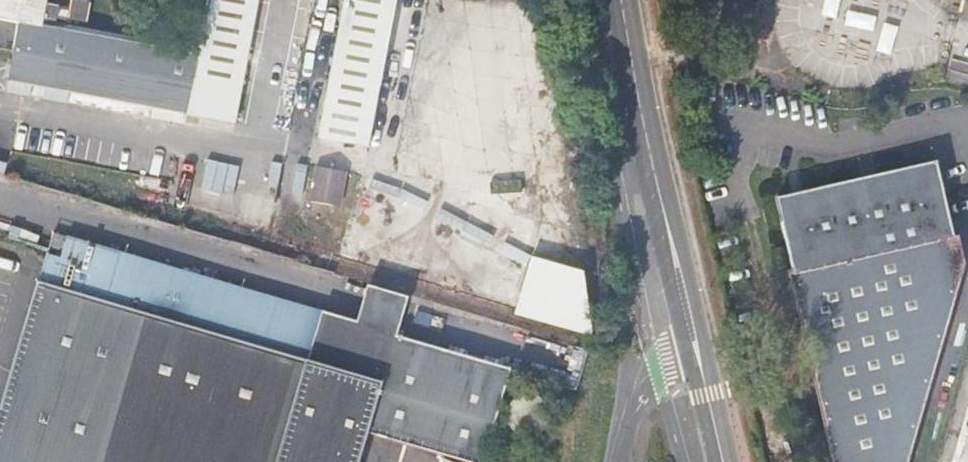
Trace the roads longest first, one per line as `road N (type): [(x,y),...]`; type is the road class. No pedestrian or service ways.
road 1 (tertiary): [(621,0),(696,347)]
road 2 (residential): [(623,461),(658,368),(696,347)]
road 3 (unclassified): [(852,20),(967,52)]

